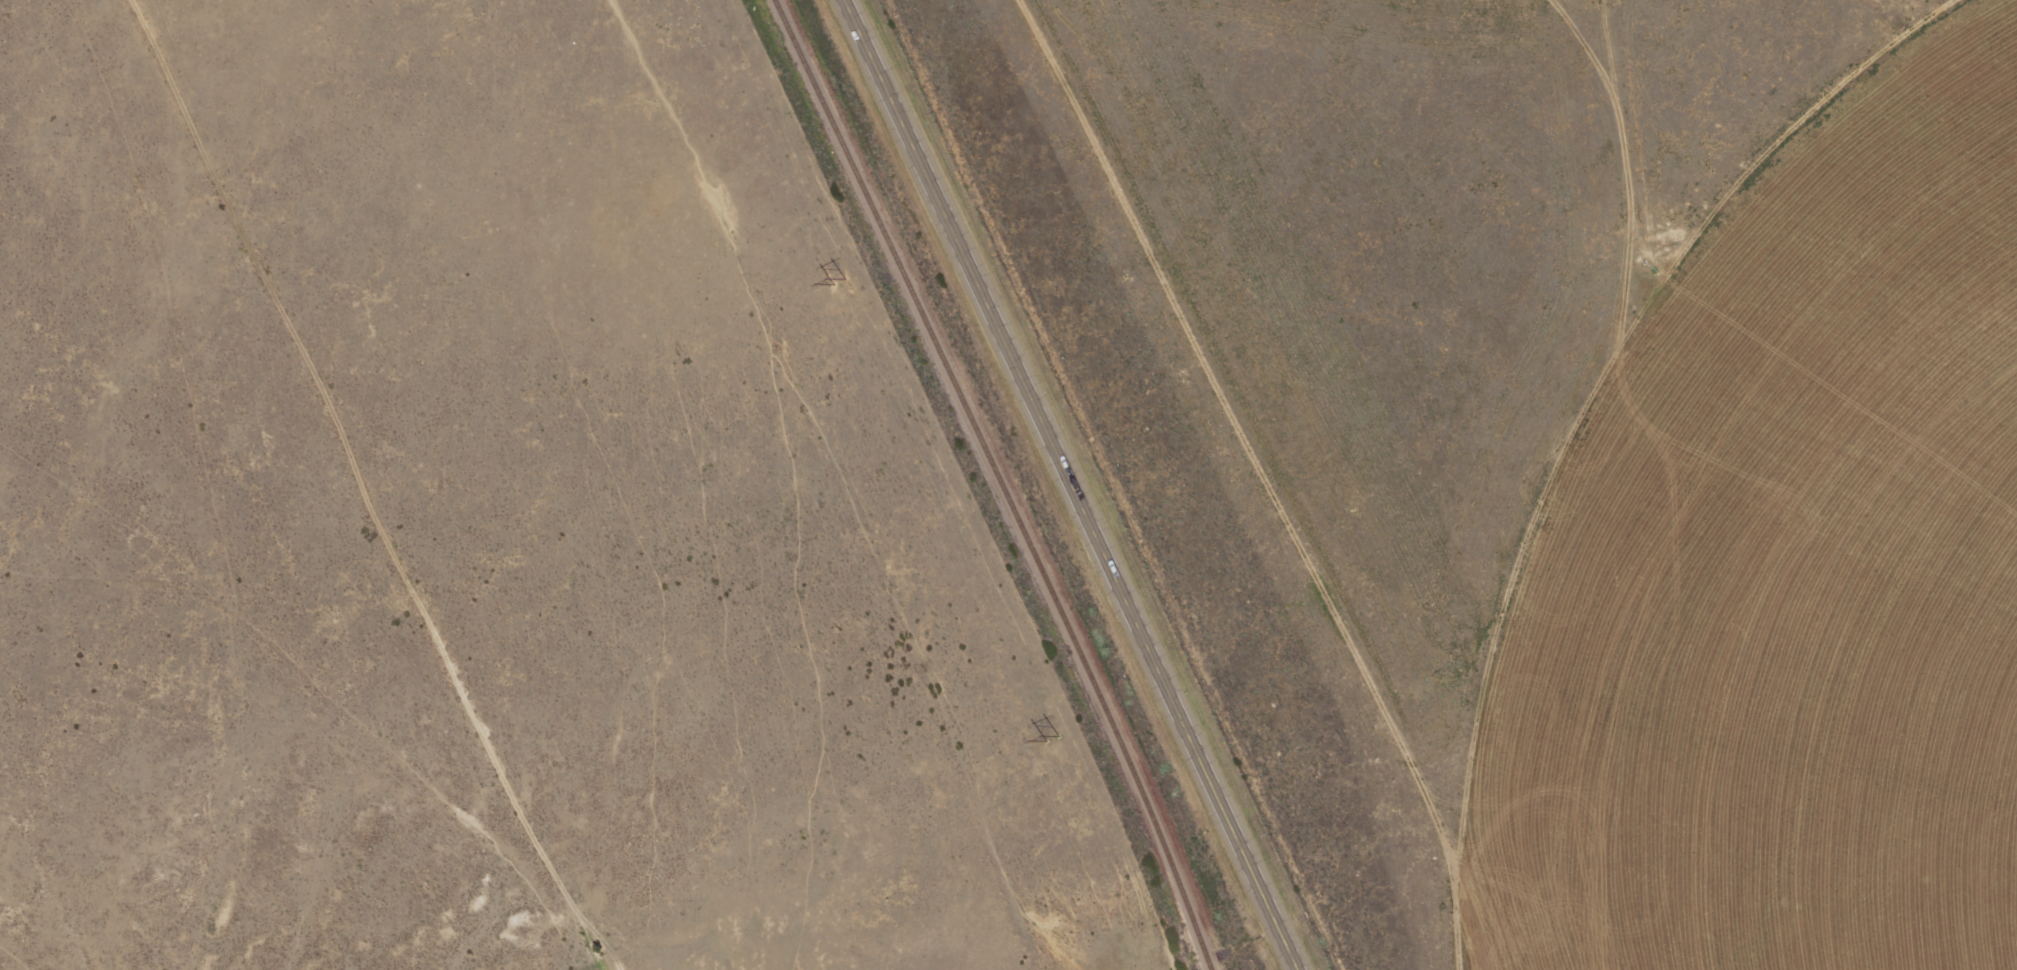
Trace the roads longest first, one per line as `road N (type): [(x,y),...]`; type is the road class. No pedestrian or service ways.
road 1 (track): [(604,969),(525,869),(239,168),(158,0)]
road 2 (primary): [(1298,969),(848,0)]

